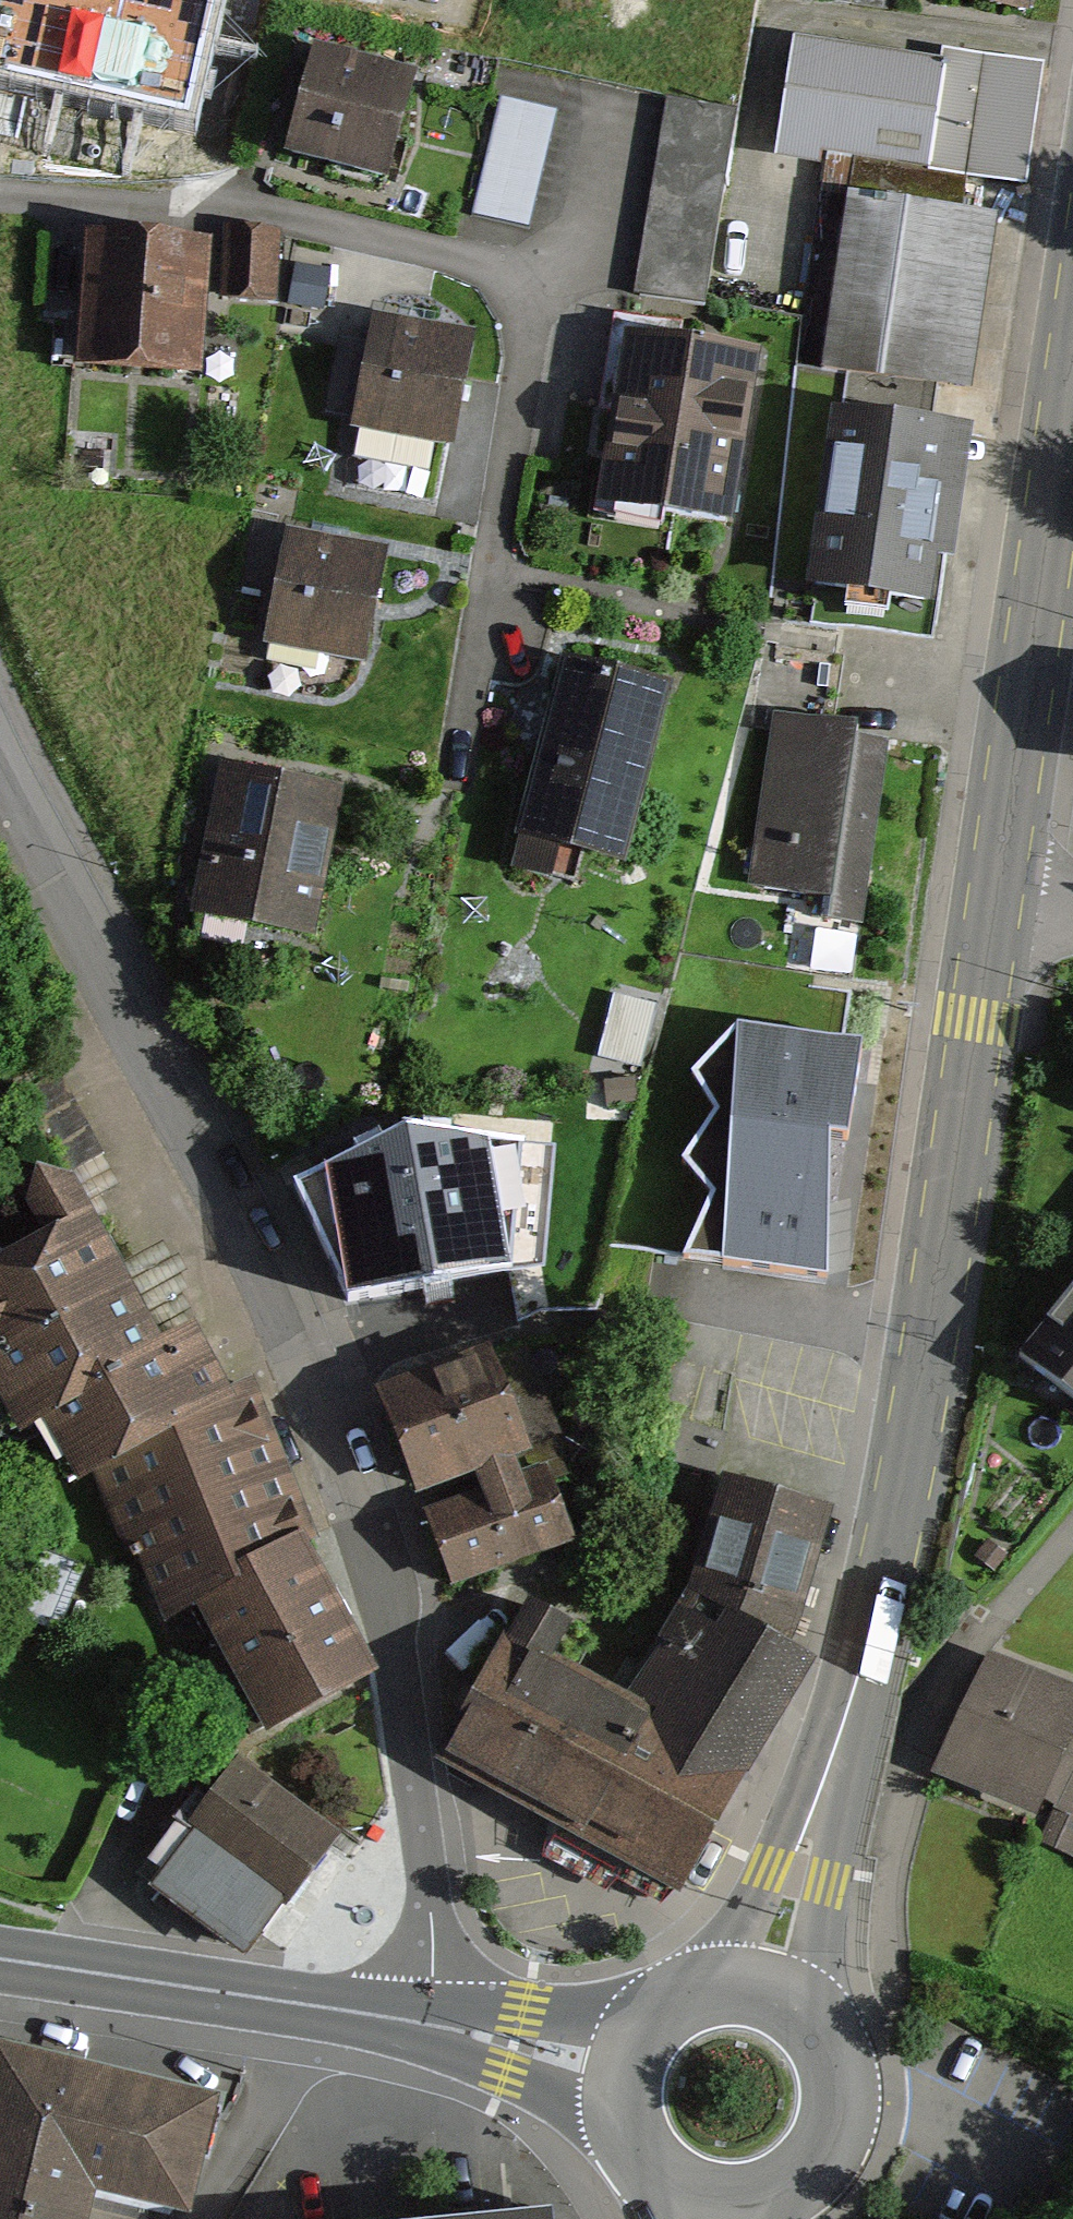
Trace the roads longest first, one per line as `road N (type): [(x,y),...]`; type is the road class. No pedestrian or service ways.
road 1 (residential): [(426,2020),(431,1867),(357,1510),(252,1255),(24,827),(0,768)]
road 2 (secondary): [(995,900),(884,1573),(765,1989)]
road 3 (residential): [(0,186),(258,201),(496,265),(530,306),(455,785)]
road 4 (secondary): [(1072,371),(995,900)]
road 5 (secondary): [(0,1959),(426,2020)]
road 6 (secondary): [(775,2203),(814,2180),(835,2153),(848,2087),(822,2024),(765,1989)]
road 7 (secondary): [(666,2008),(426,2020)]
road 8 (secondary): [(426,2020),(631,2145)]
road 9 (secondary): [(666,2008),(629,2059),(622,2092),(631,2145)]
road 10 (secondary): [(659,2182),(720,2210),(775,2203)]

